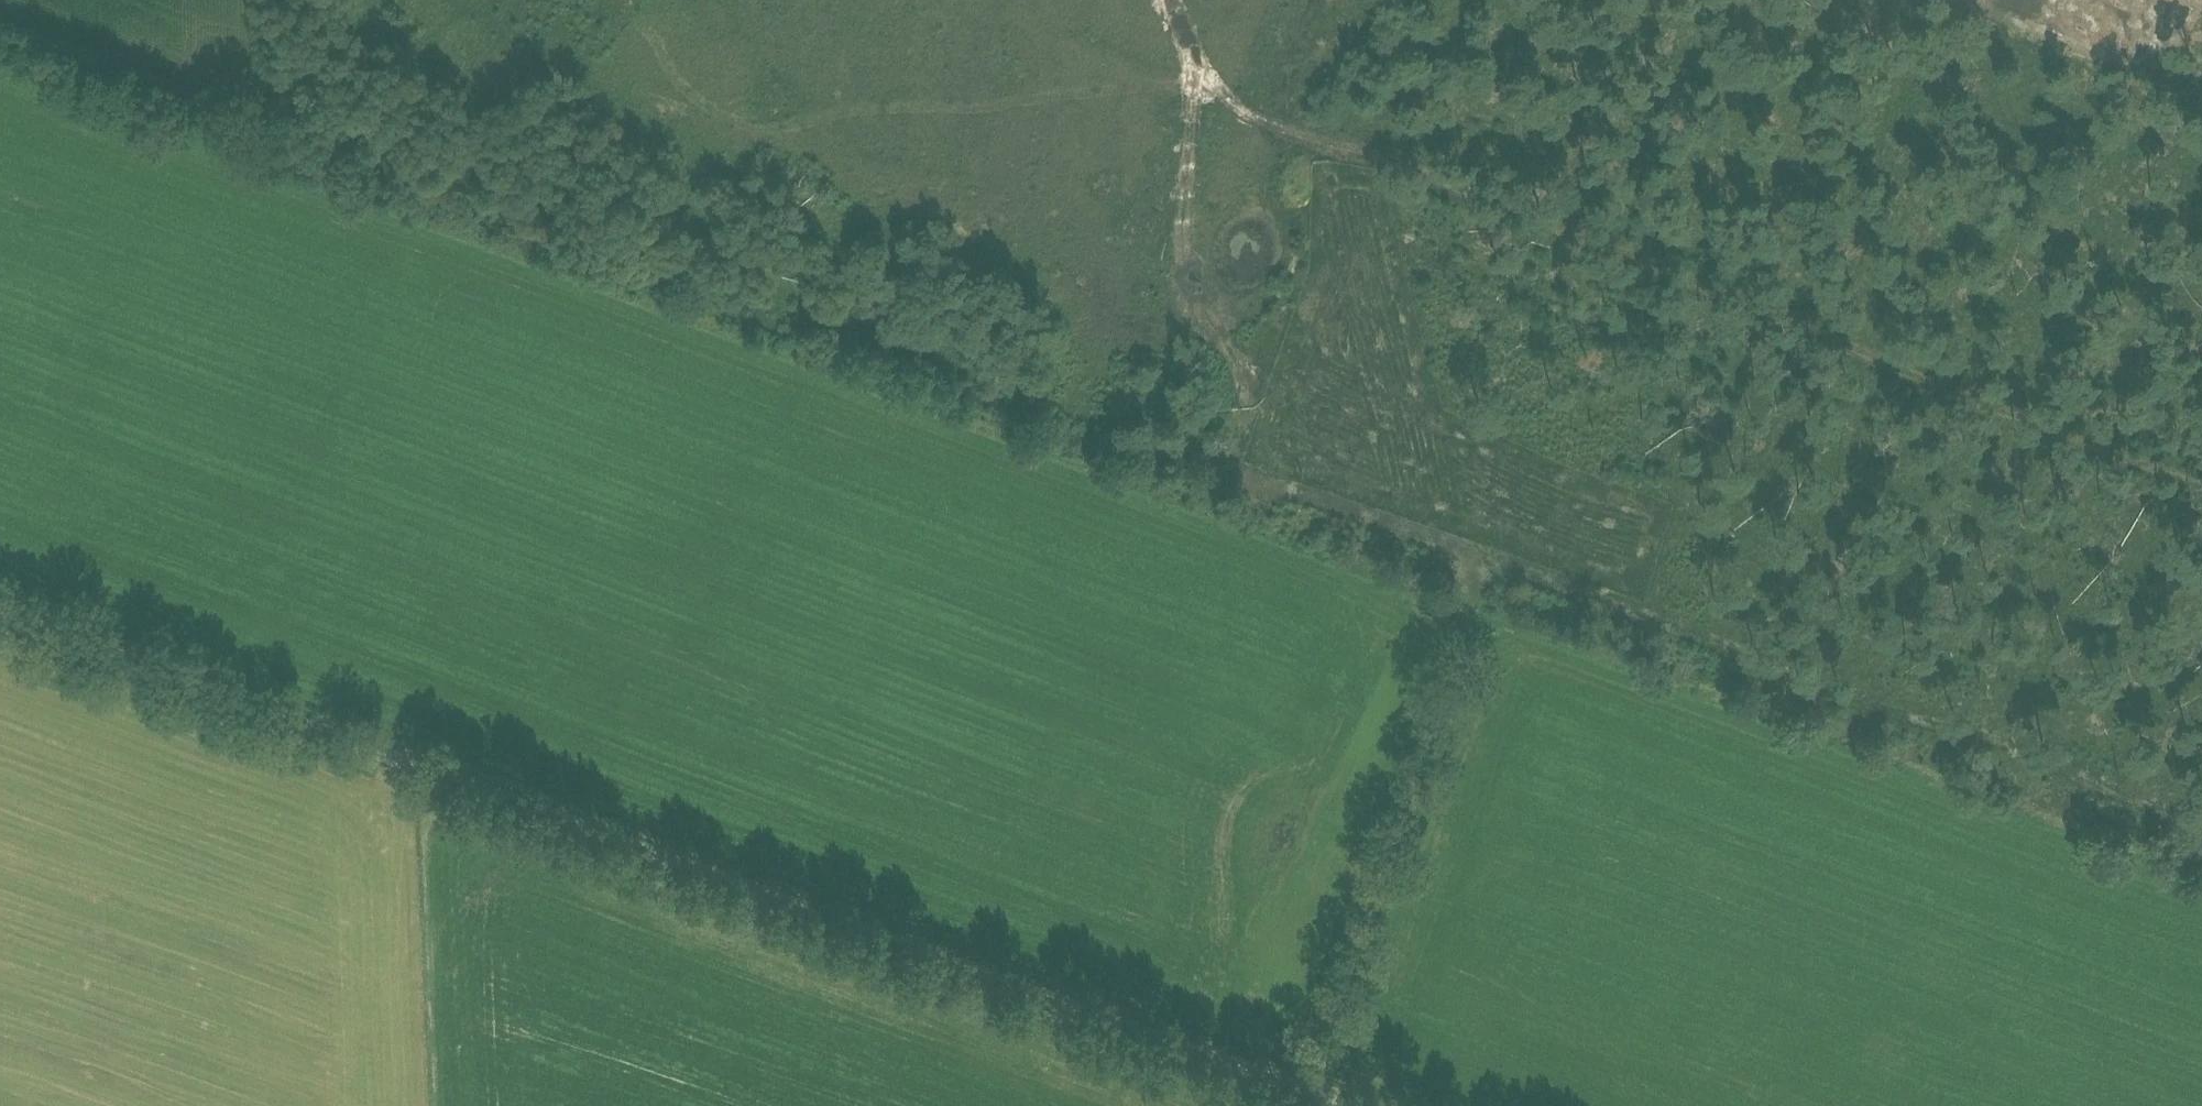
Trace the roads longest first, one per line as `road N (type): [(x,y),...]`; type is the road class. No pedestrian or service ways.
road 1 (unclassified): [(1341,1105),(0,611)]

